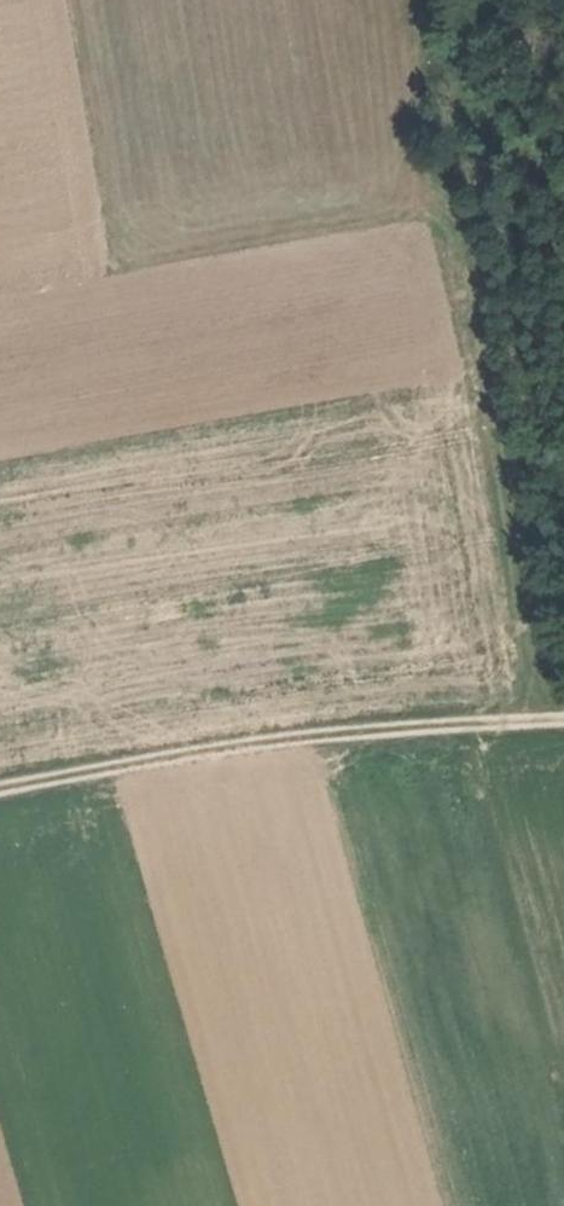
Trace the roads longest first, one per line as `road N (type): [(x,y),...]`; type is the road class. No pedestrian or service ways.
road 1 (track): [(0,791),(332,735),(563,718)]

